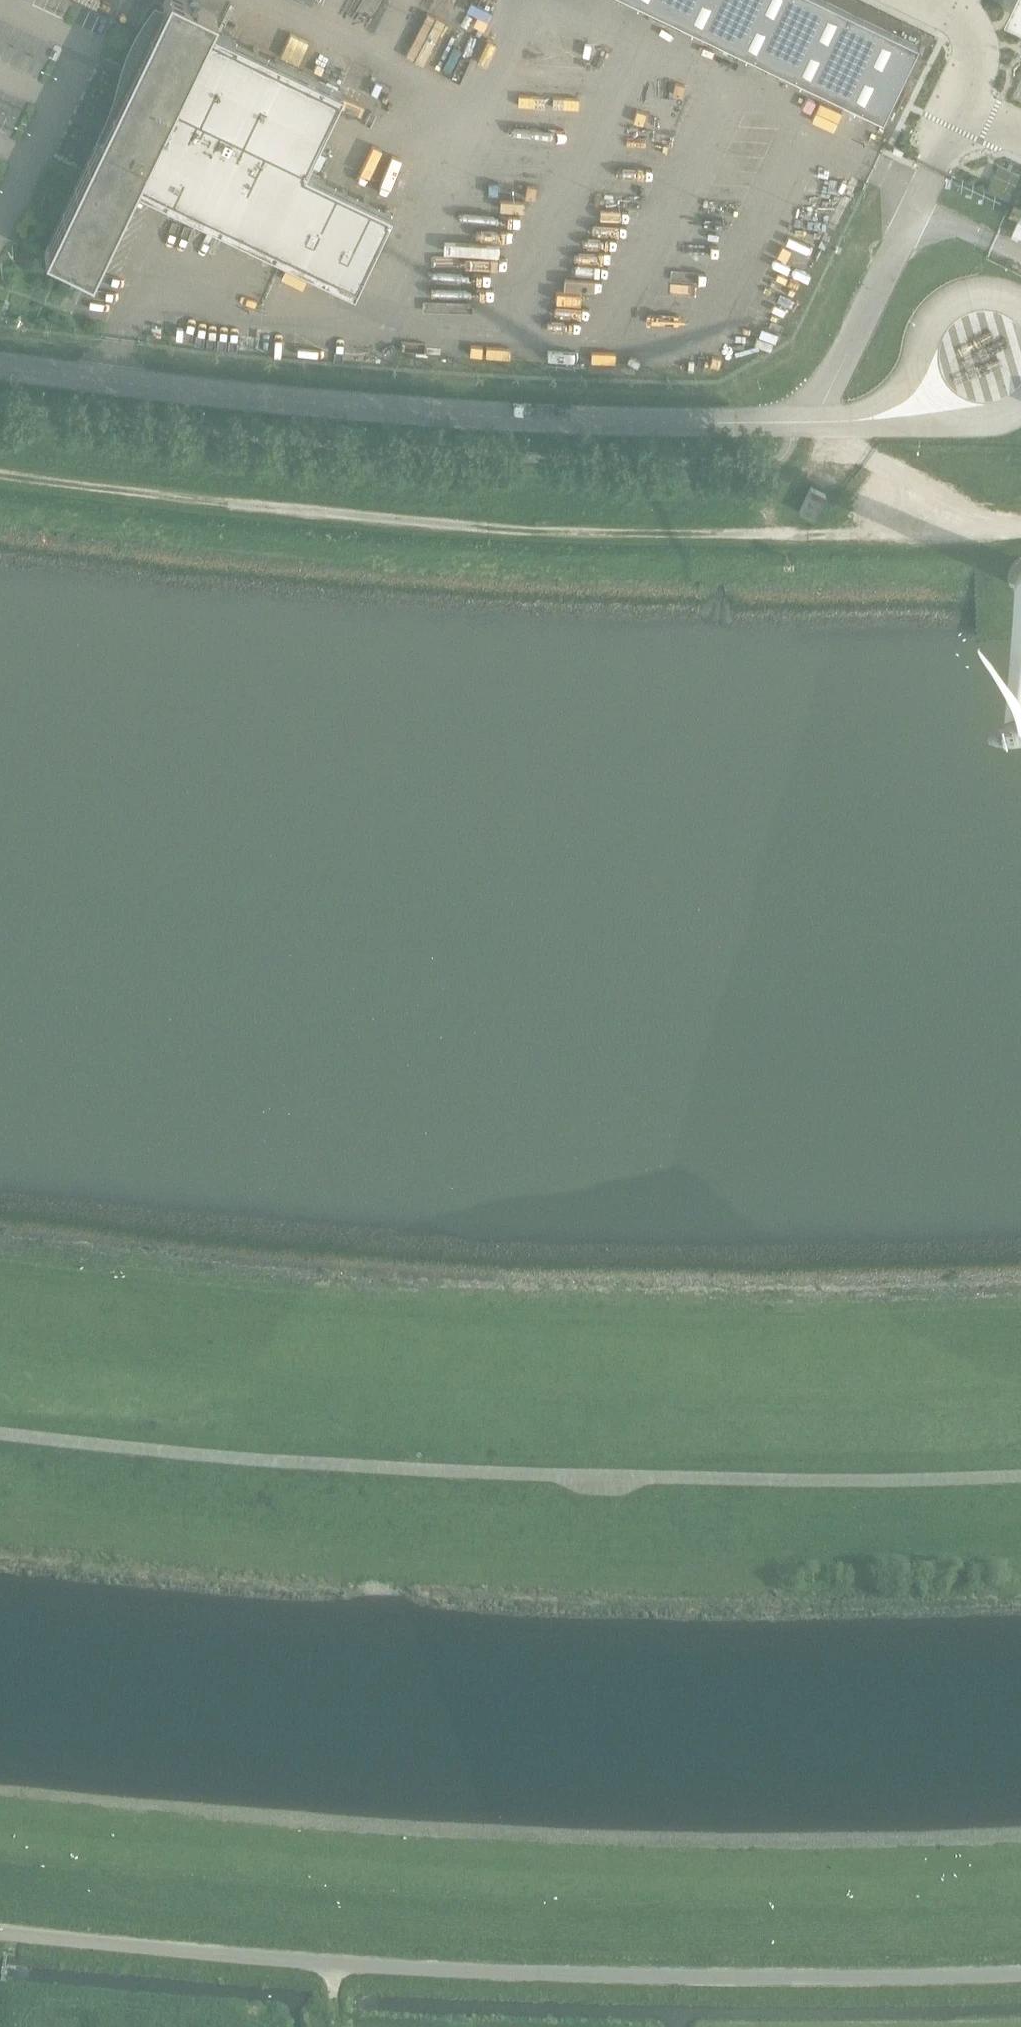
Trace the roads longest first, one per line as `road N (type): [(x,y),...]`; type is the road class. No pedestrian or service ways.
road 1 (unclassified): [(1020,1971),(814,1977),(402,1967),(0,1932)]
road 2 (unclassified): [(855,418),(532,419),(0,366)]
road 3 (unclassified): [(1020,309),(993,298),(954,304),(930,328),(904,380),(870,411)]
road 4 (unclassified): [(855,418),(971,416),(1020,402)]

